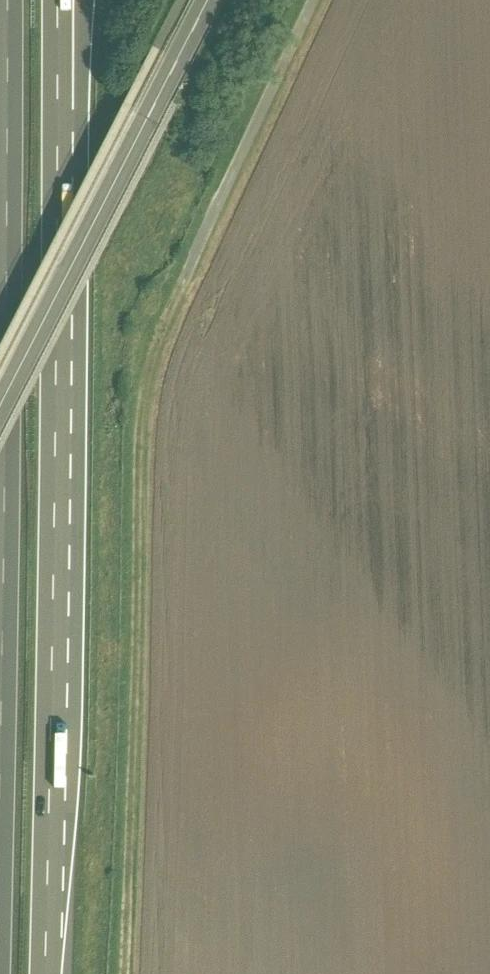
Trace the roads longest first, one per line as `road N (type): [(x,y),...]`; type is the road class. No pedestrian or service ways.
road 1 (motorway): [(53,973),(66,0)]
road 2 (tertiary): [(0,413),(211,0)]
road 3 (motorway): [(1,0),(0,313)]

